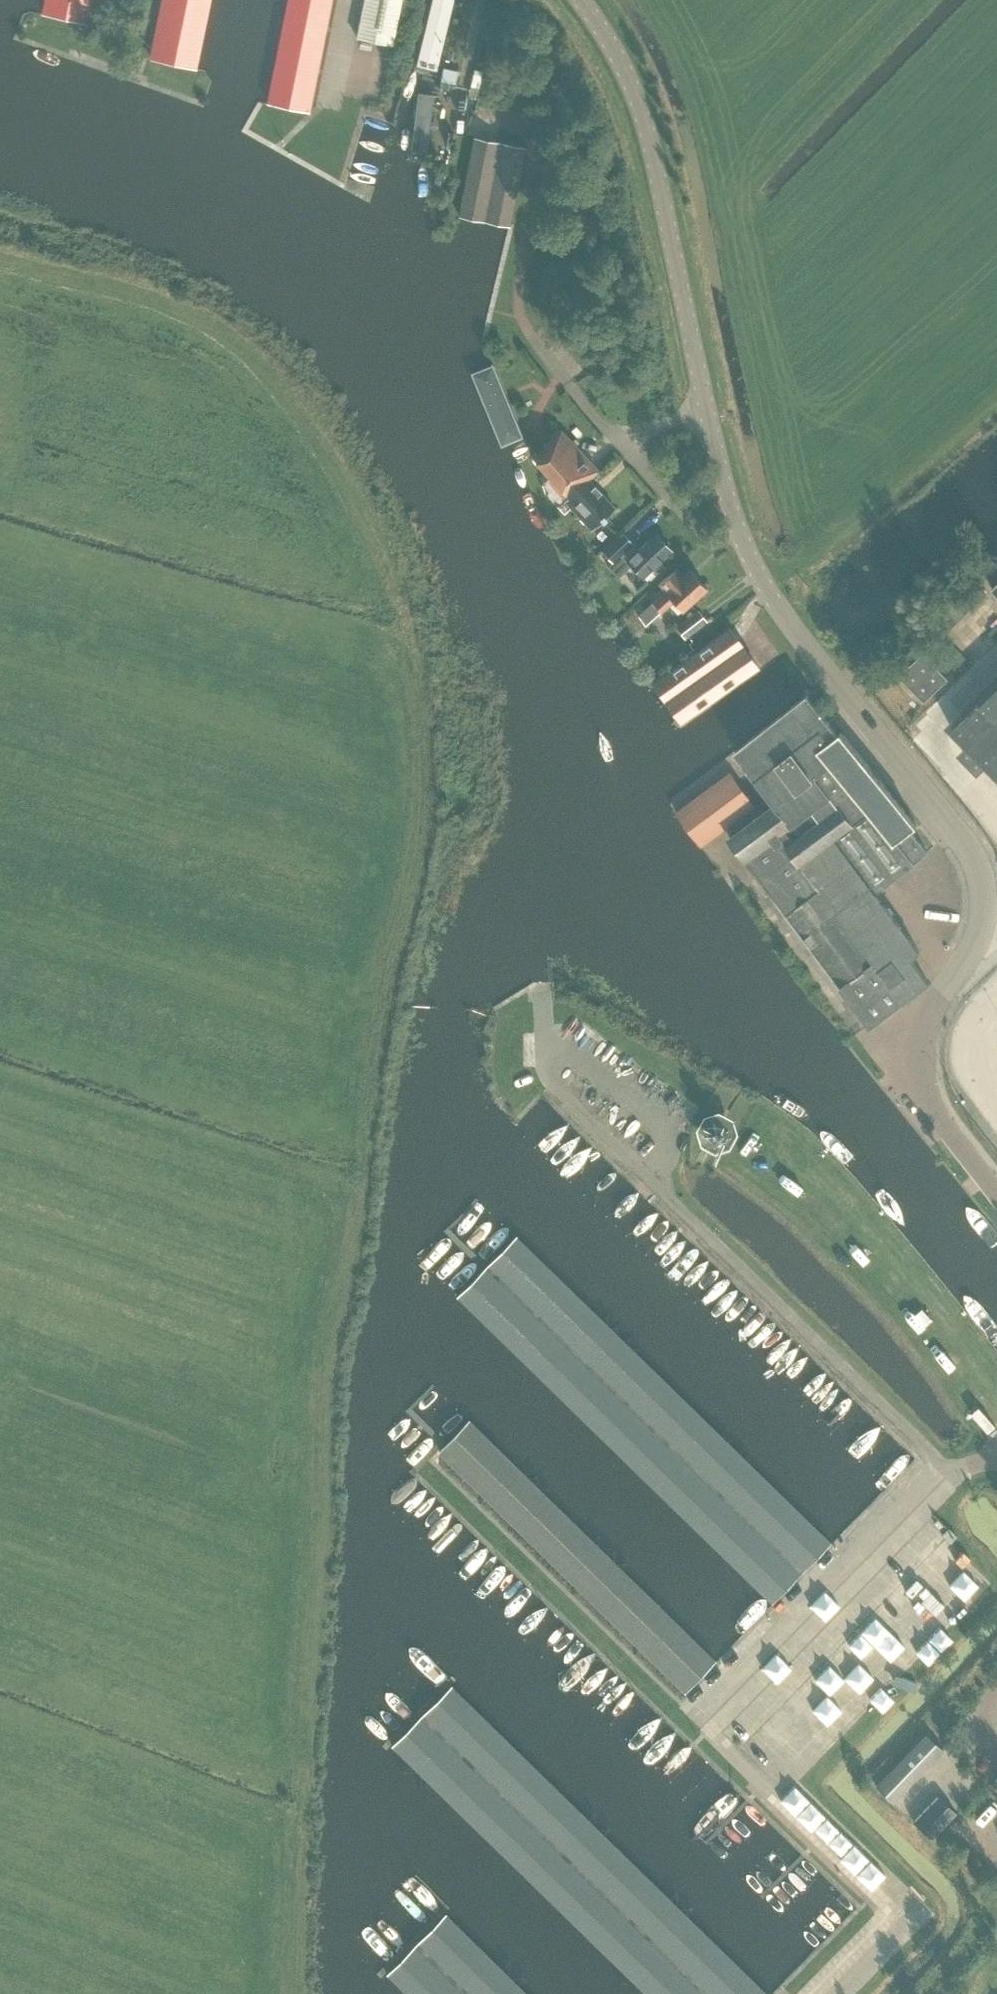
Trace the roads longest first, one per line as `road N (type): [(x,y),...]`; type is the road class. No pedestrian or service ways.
road 1 (tertiary): [(996,1191),(944,1128),(932,1090),(930,1040),(984,935),(981,871),(795,630),(743,543),(645,124),(581,0)]

